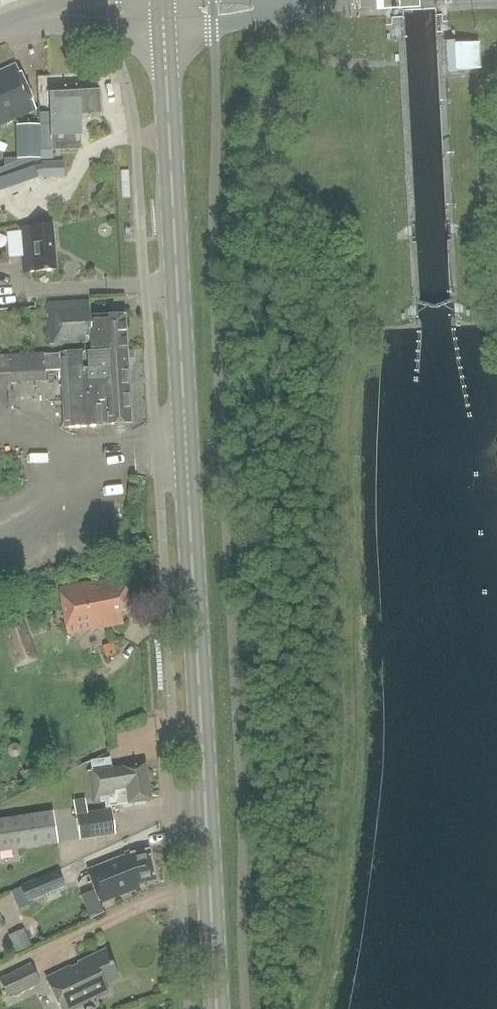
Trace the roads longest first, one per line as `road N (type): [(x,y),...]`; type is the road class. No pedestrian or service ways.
road 1 (secondary): [(216,1008),(164,28)]
road 2 (unclassified): [(164,28),(310,2)]
road 3 (tertiary): [(30,14),(105,28),(164,28)]

